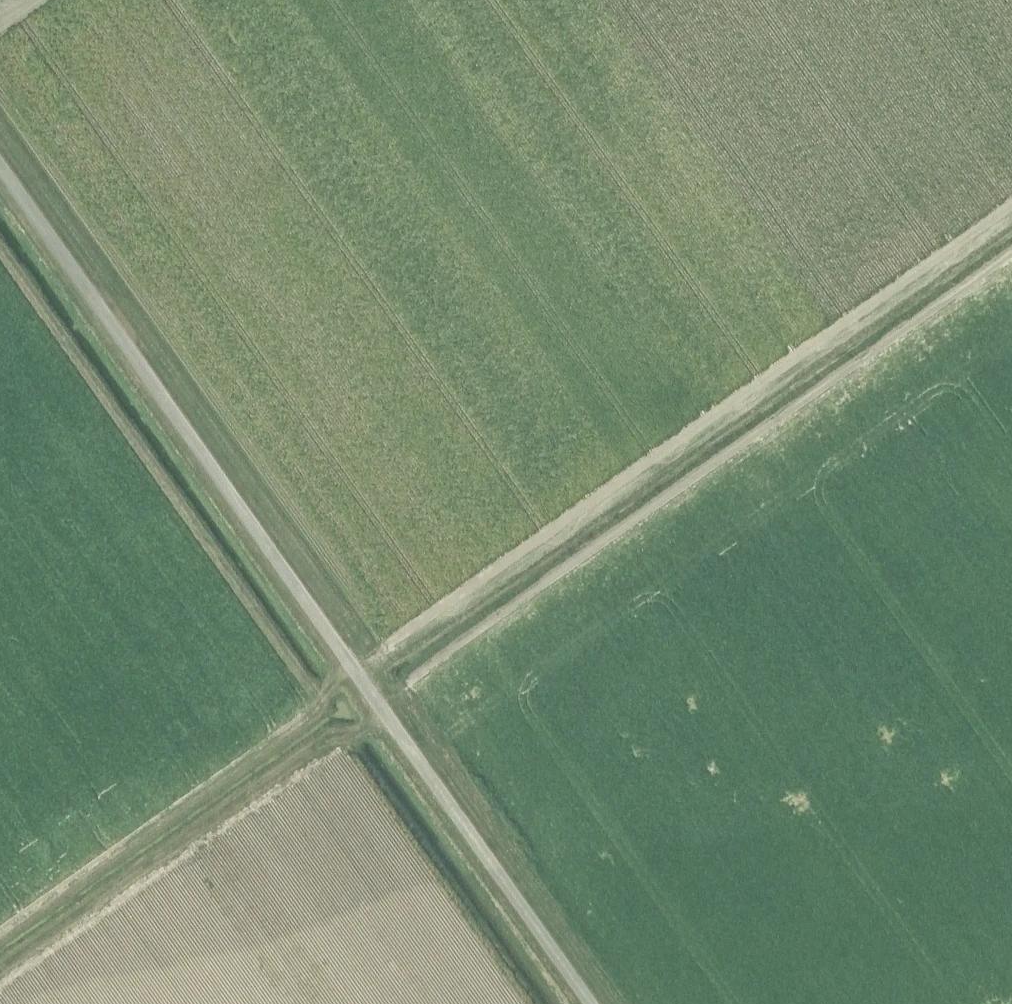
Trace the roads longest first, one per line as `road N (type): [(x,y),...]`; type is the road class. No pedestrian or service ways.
road 1 (unclassified): [(0,167),(590,1003)]

